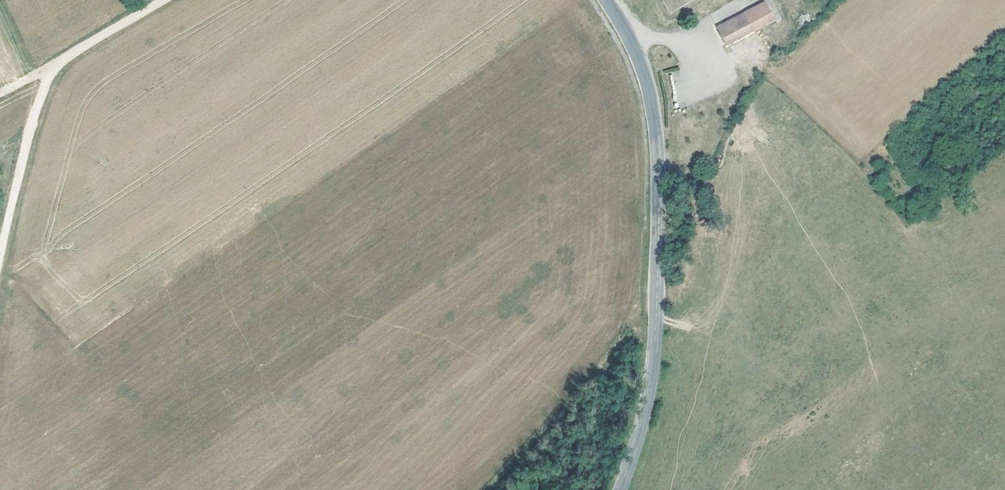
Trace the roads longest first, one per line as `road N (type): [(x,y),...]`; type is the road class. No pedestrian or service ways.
road 1 (tertiary): [(619,489),(641,430),(653,351),(656,152),(643,74),(605,0)]
road 2 (track): [(164,0),(62,59),(41,84),(0,259)]

